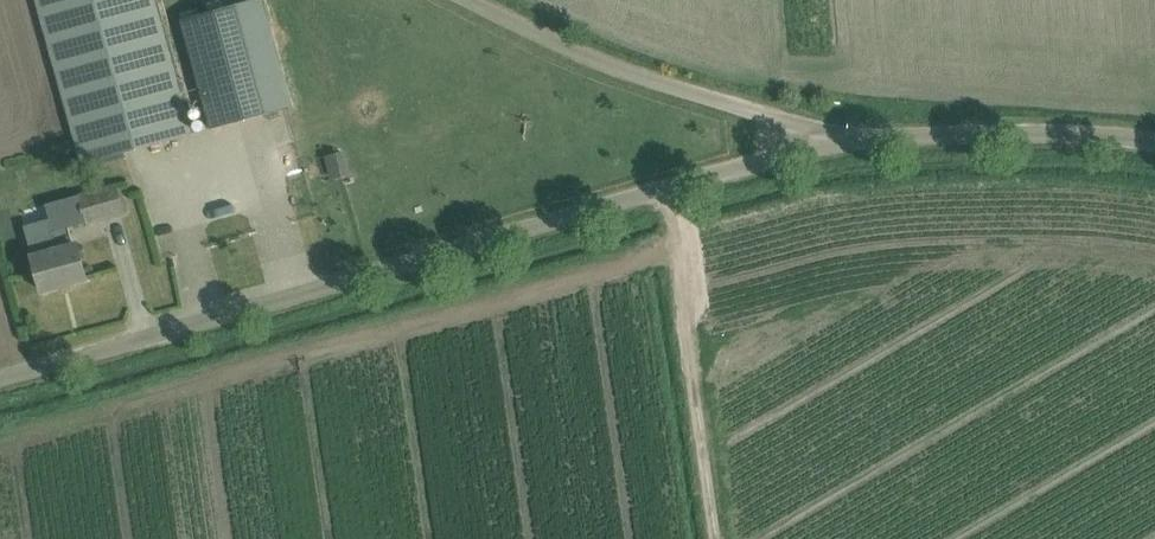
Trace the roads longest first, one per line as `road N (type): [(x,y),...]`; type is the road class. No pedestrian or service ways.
road 1 (unclassified): [(0,382),(406,271),(777,159),(817,140)]
road 2 (unclassified): [(817,140),(472,0)]
road 3 (track): [(686,182),(681,242),(718,538)]
road 4 (unclassified): [(817,140),(1062,131),(1154,140)]

